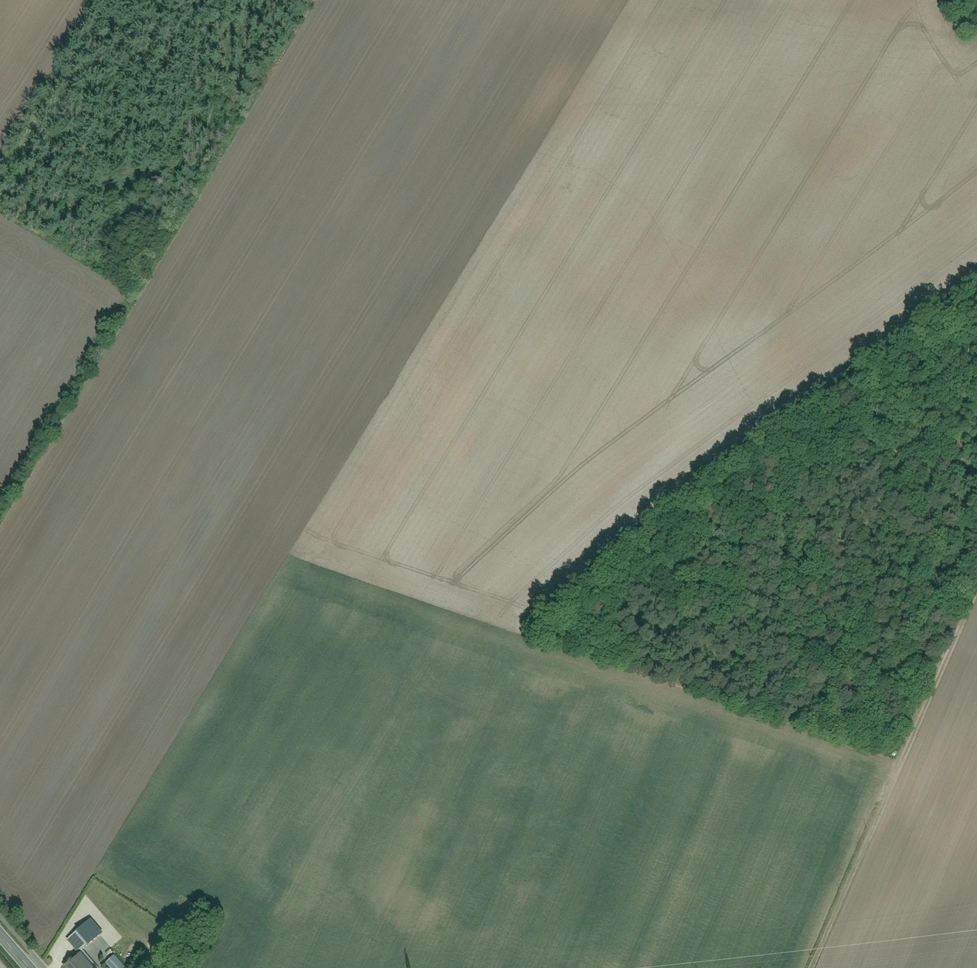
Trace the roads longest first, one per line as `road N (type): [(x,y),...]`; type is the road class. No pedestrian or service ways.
road 1 (track): [(976,564),(813,967)]

